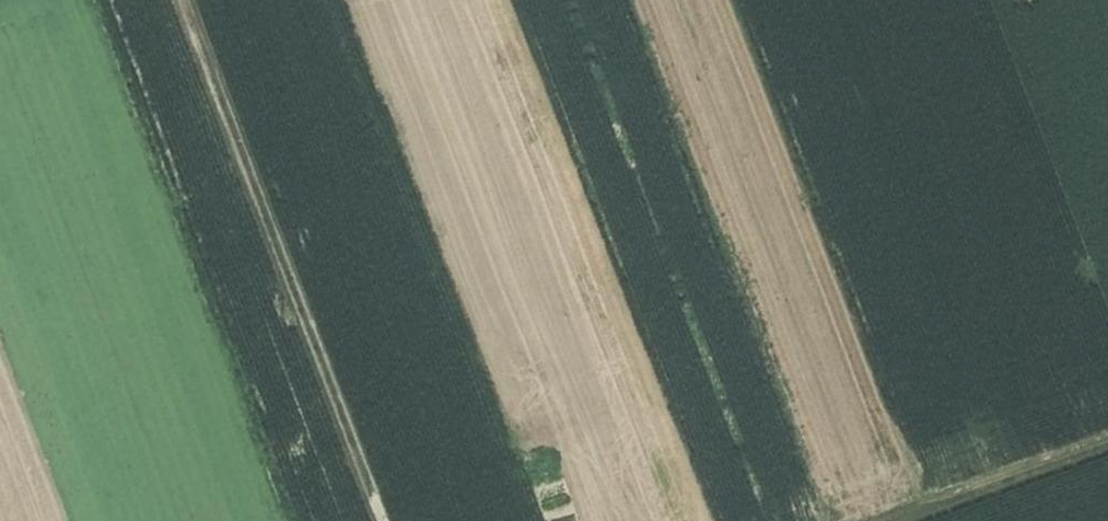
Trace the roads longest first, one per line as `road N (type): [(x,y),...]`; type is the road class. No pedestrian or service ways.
road 1 (track): [(202,0),(397,520)]
road 2 (track): [(1107,444),(893,520)]

